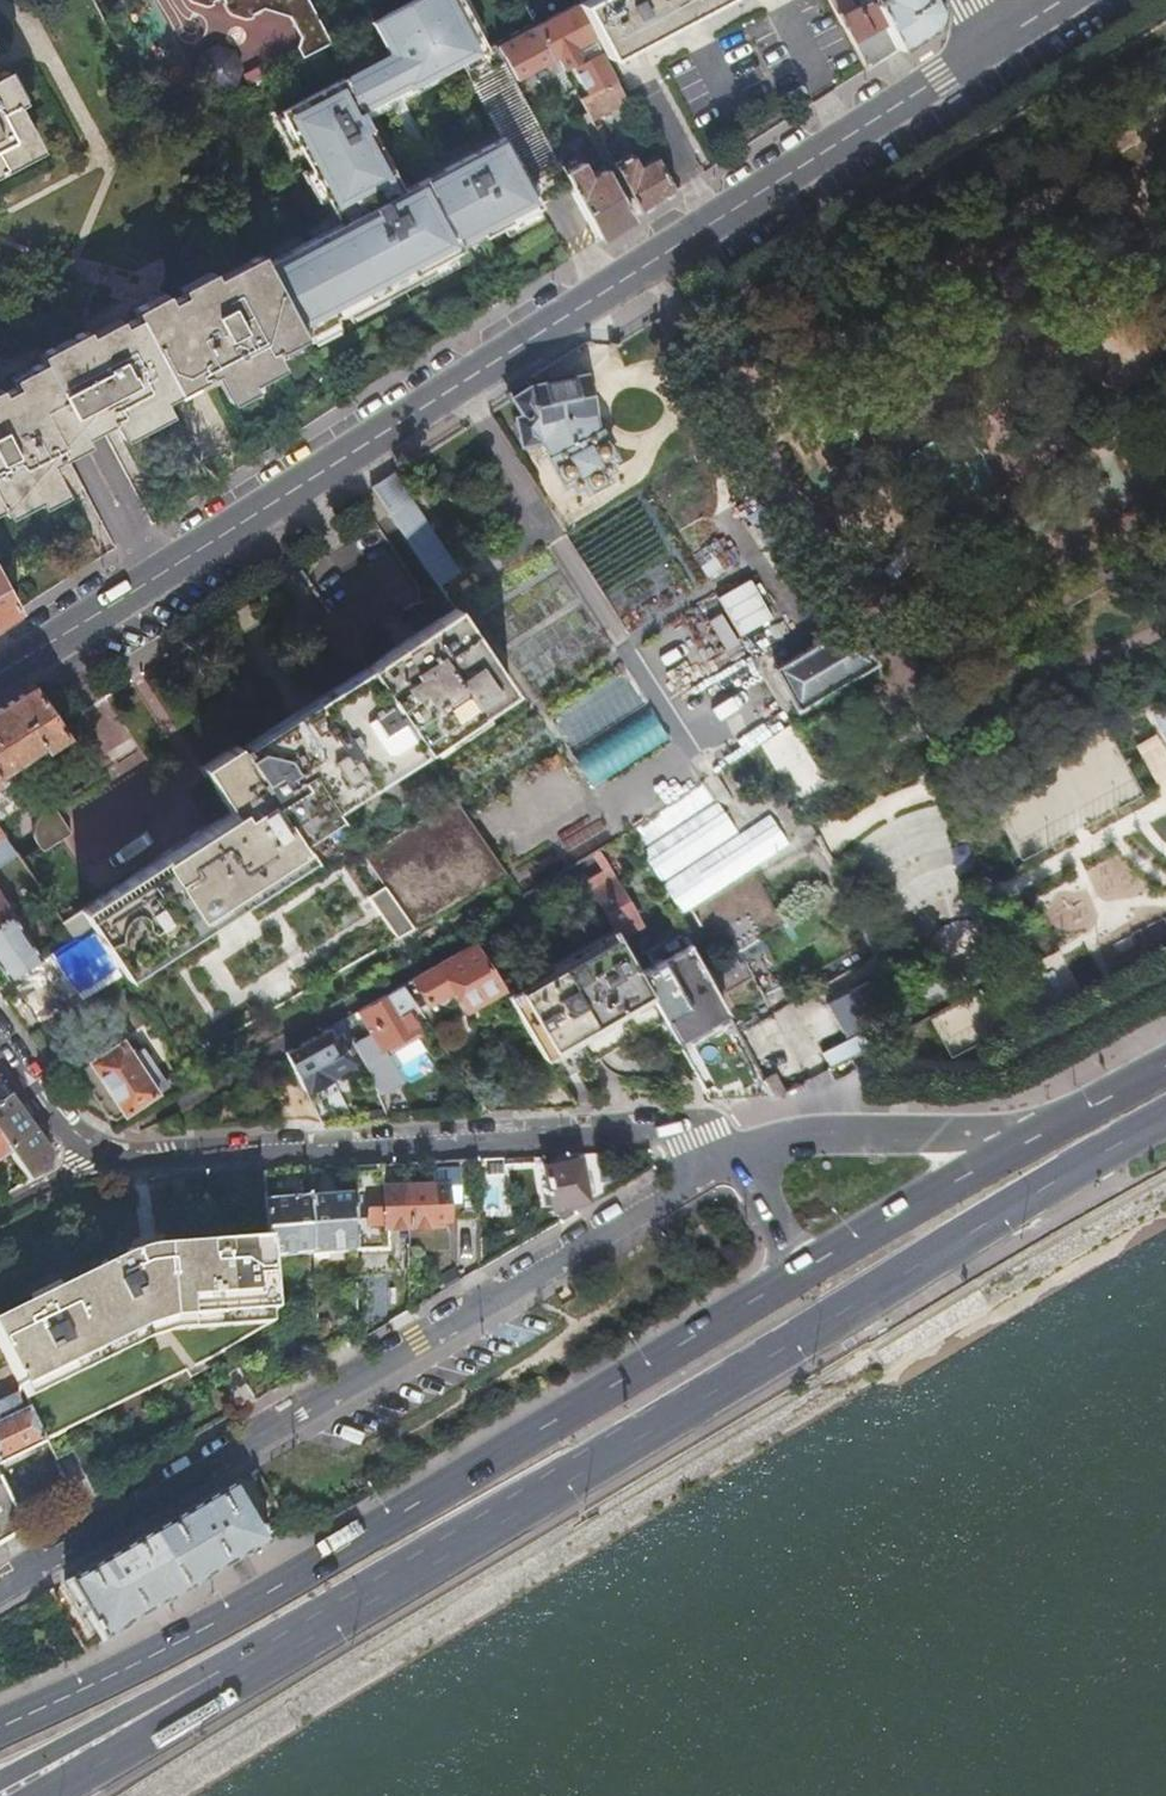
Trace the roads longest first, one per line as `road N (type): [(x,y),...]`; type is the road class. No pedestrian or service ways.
road 1 (secondary): [(991,46),(0,674)]
road 2 (primary): [(254,1662),(1165,1116)]
road 3 (primary): [(802,1273),(207,1627),(0,1728)]
road 4 (residential): [(736,1160),(0,1592)]
road 5 (residential): [(88,1146),(135,1161),(694,1130),(736,1160)]
road 6 (residential): [(1041,1130),(817,1129),(736,1160)]
road 7 (primary): [(0,1780),(254,1662)]
road 8 (primary): [(1041,1130),(802,1273)]
road 9 (primary): [(39,1795),(254,1662)]
road 10 (primary): [(1165,1063),(1041,1130)]
road 11 (residential): [(0,1043),(63,1128),(88,1146)]
road 12 (residential): [(736,1160),(802,1273)]

